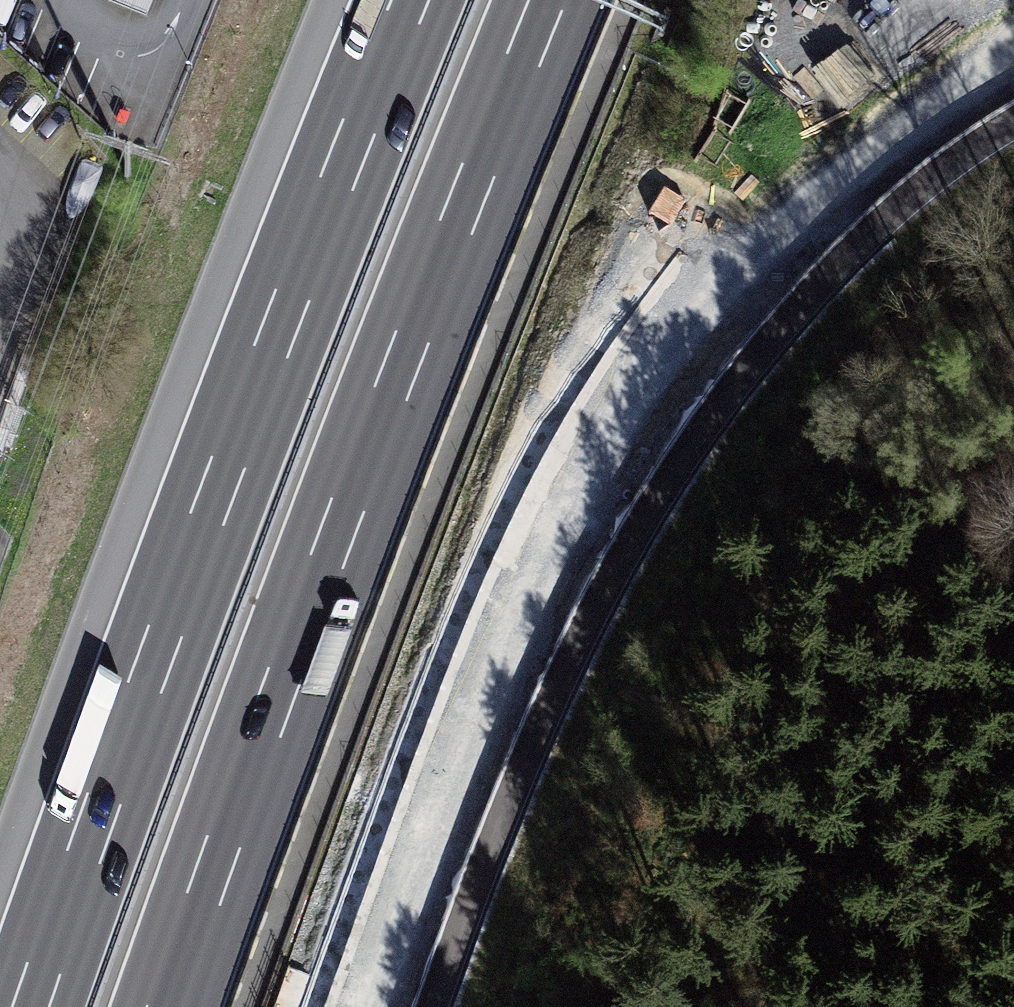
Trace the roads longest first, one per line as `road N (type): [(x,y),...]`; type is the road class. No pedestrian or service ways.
road 1 (primary): [(1013,32),(882,131),(764,247),(663,367),(594,474),(539,584),(384,1006)]
road 2 (motorway): [(165,1006),(274,701),(550,0)]
road 3 (motorway): [(414,0),(157,655),(31,1006)]
road 4 (unclassified): [(1013,125),(928,182),(840,263),(693,444),(639,531),(535,737),(438,1006)]

